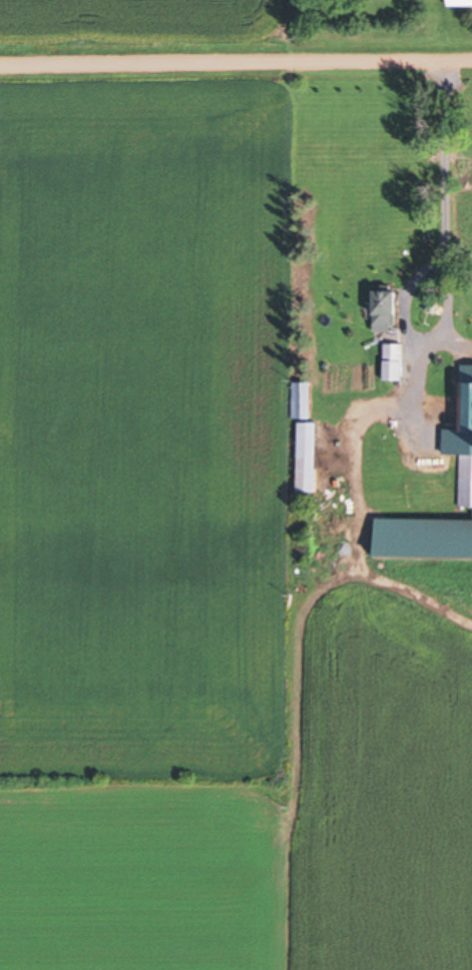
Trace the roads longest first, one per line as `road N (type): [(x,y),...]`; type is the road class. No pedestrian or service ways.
road 1 (residential): [(0,69),(471,64)]

